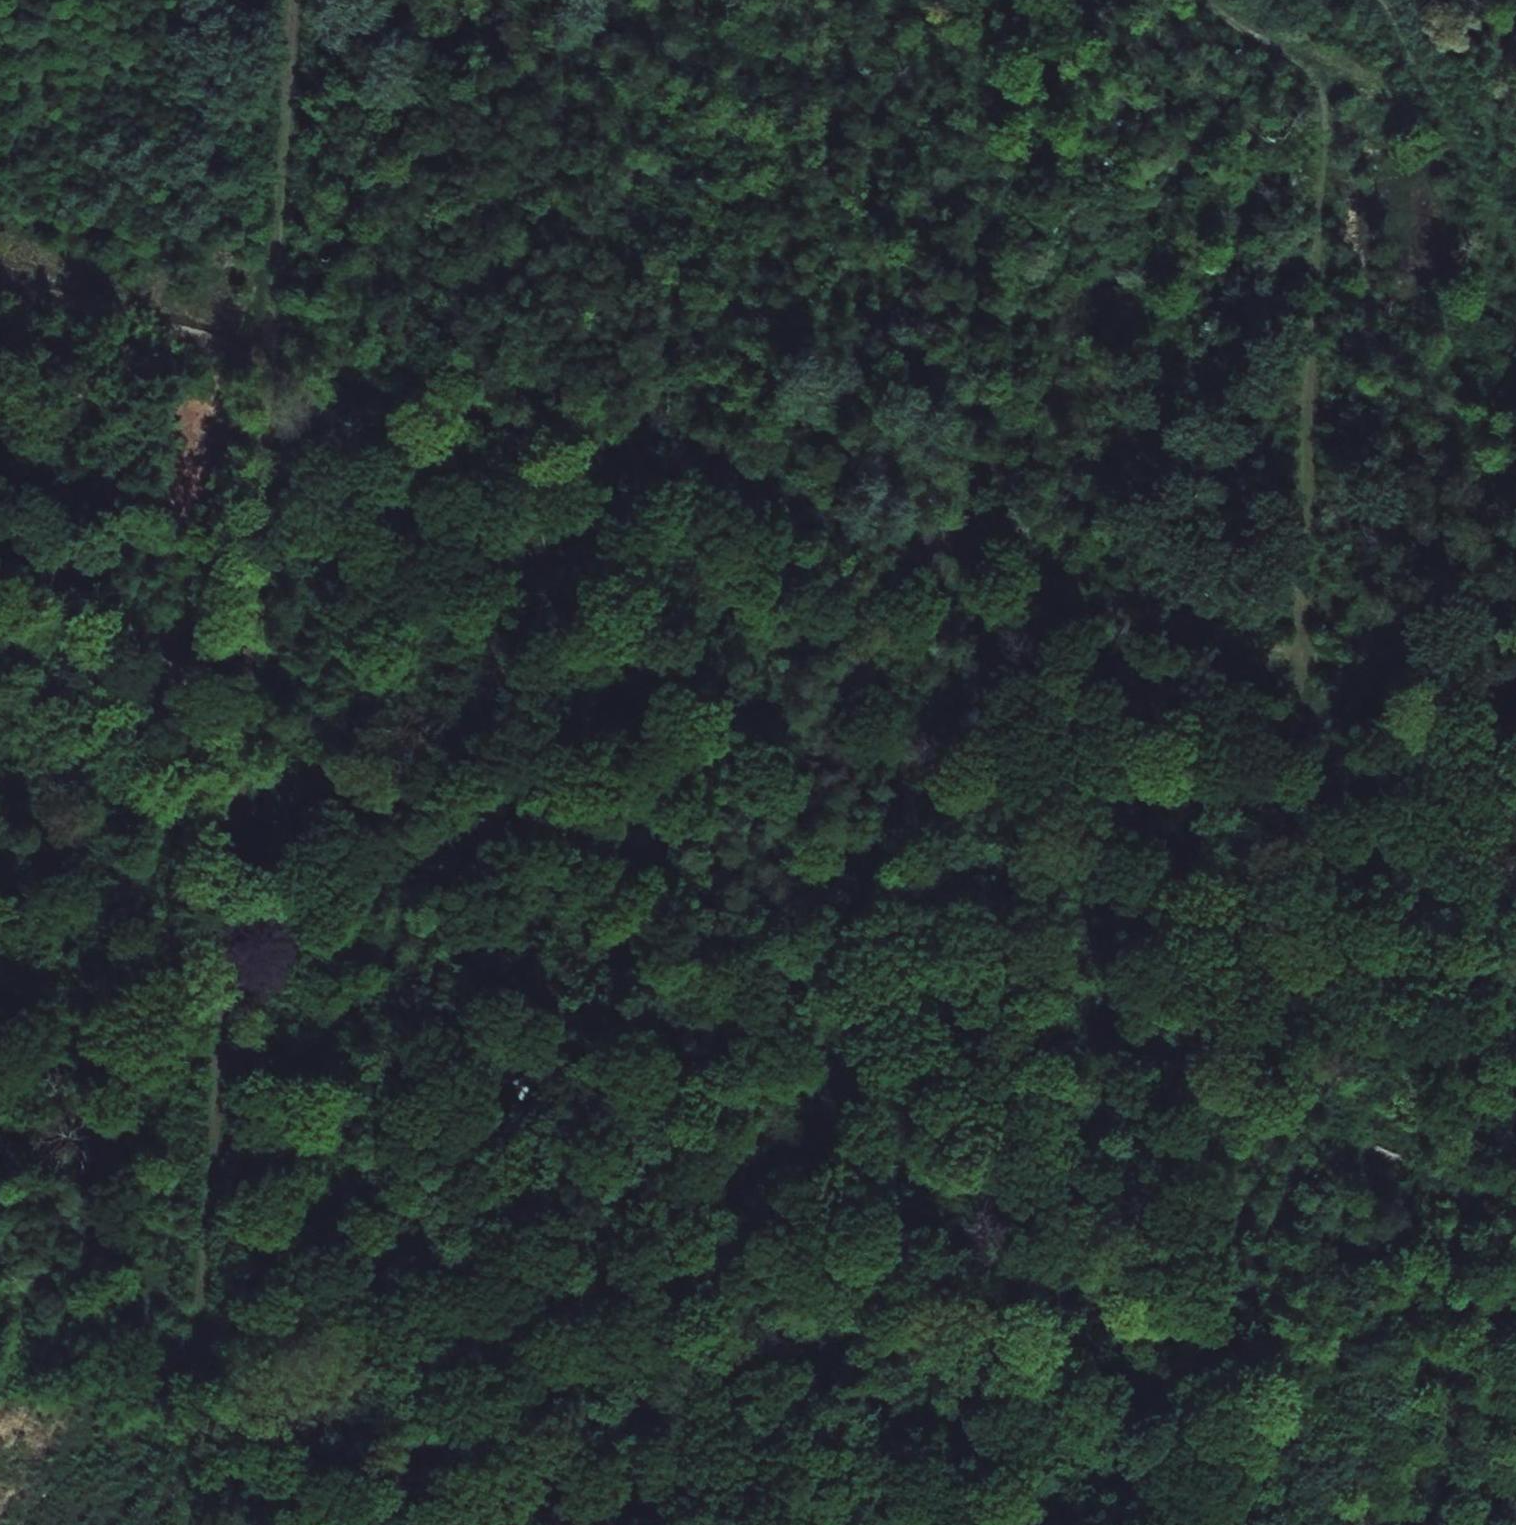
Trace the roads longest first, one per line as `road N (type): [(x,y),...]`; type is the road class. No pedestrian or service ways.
road 1 (track): [(195,1524),(287,0)]
road 2 (track): [(1397,97),(1294,60),(1218,0)]

